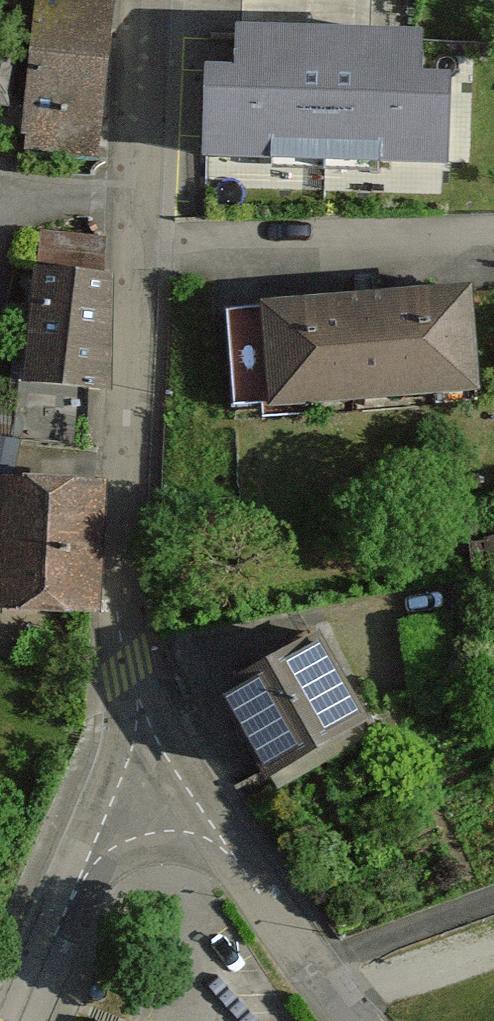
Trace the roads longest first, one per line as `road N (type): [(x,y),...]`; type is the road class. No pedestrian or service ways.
road 1 (residential): [(156,0),(126,662),(150,746)]
road 2 (residential): [(150,746),(354,1020)]
road 3 (residential): [(18,1020),(150,746)]

